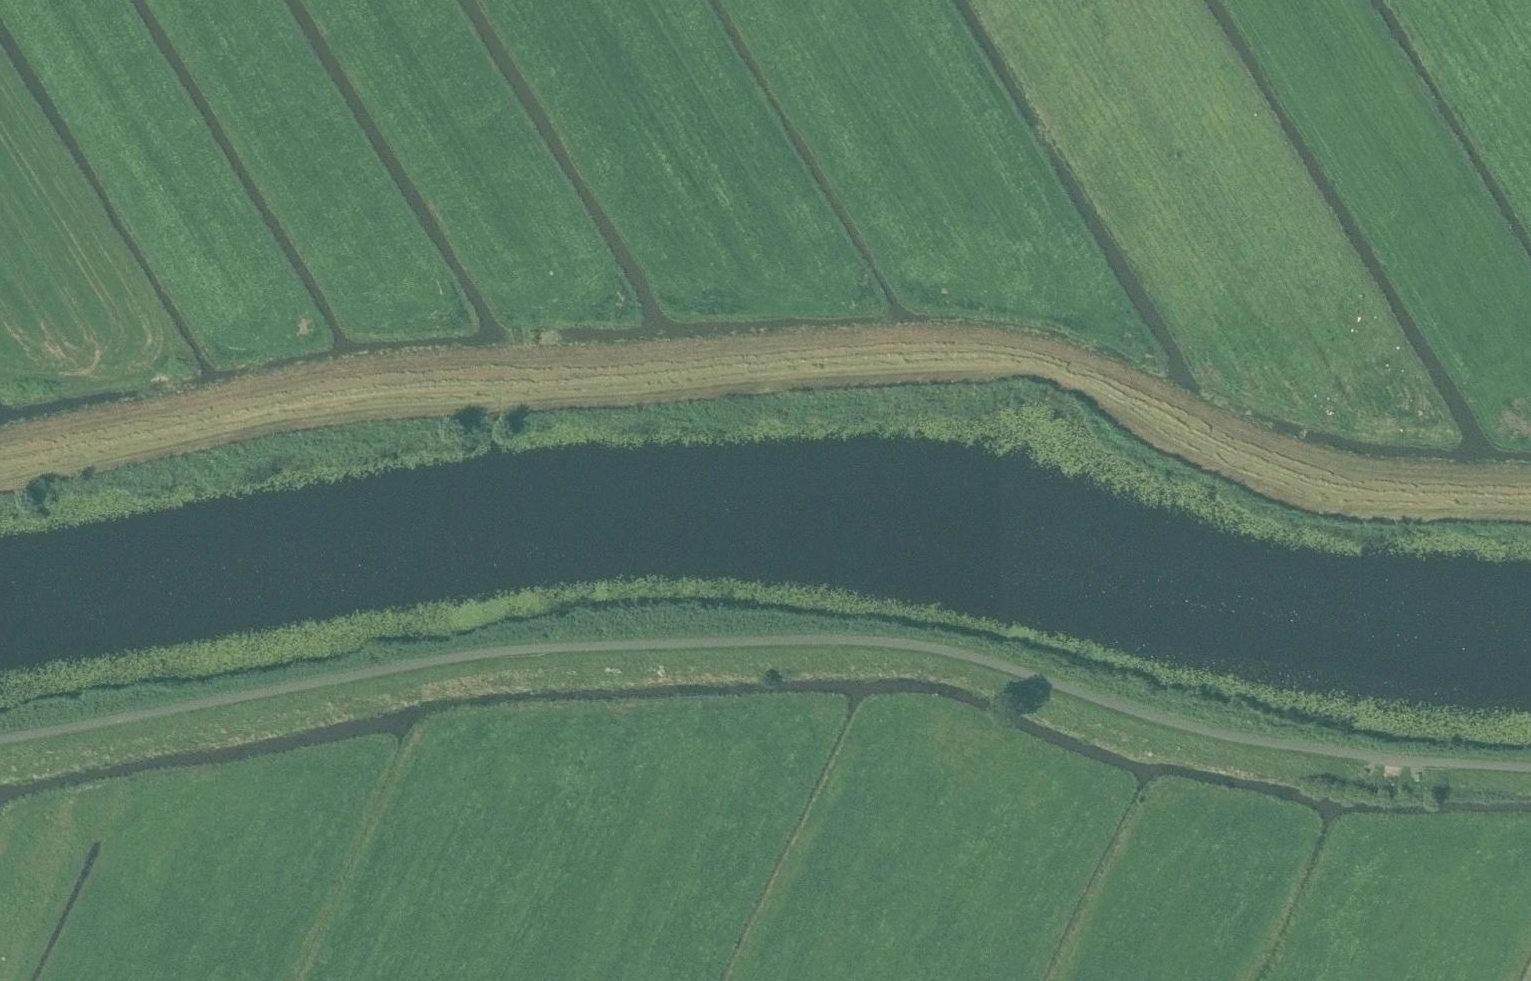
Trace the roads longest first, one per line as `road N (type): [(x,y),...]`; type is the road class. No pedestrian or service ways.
road 1 (track): [(1530,478),(1321,469),(1053,360),(894,344),(502,383),(0,463)]

